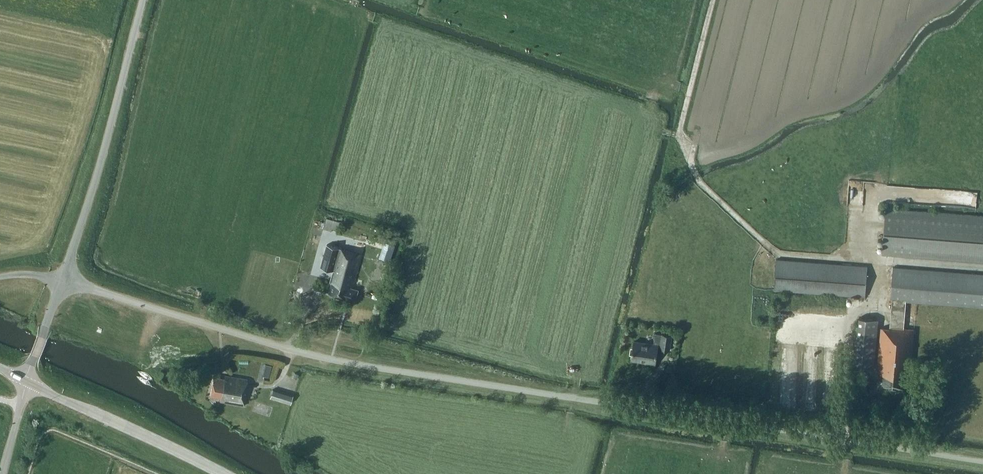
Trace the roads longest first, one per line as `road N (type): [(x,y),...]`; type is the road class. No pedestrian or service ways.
road 1 (unclassified): [(982,463),(423,378),(252,341),(62,280)]
road 2 (unclassified): [(62,280),(147,0)]
road 3 (secondary): [(223,473),(26,381)]

